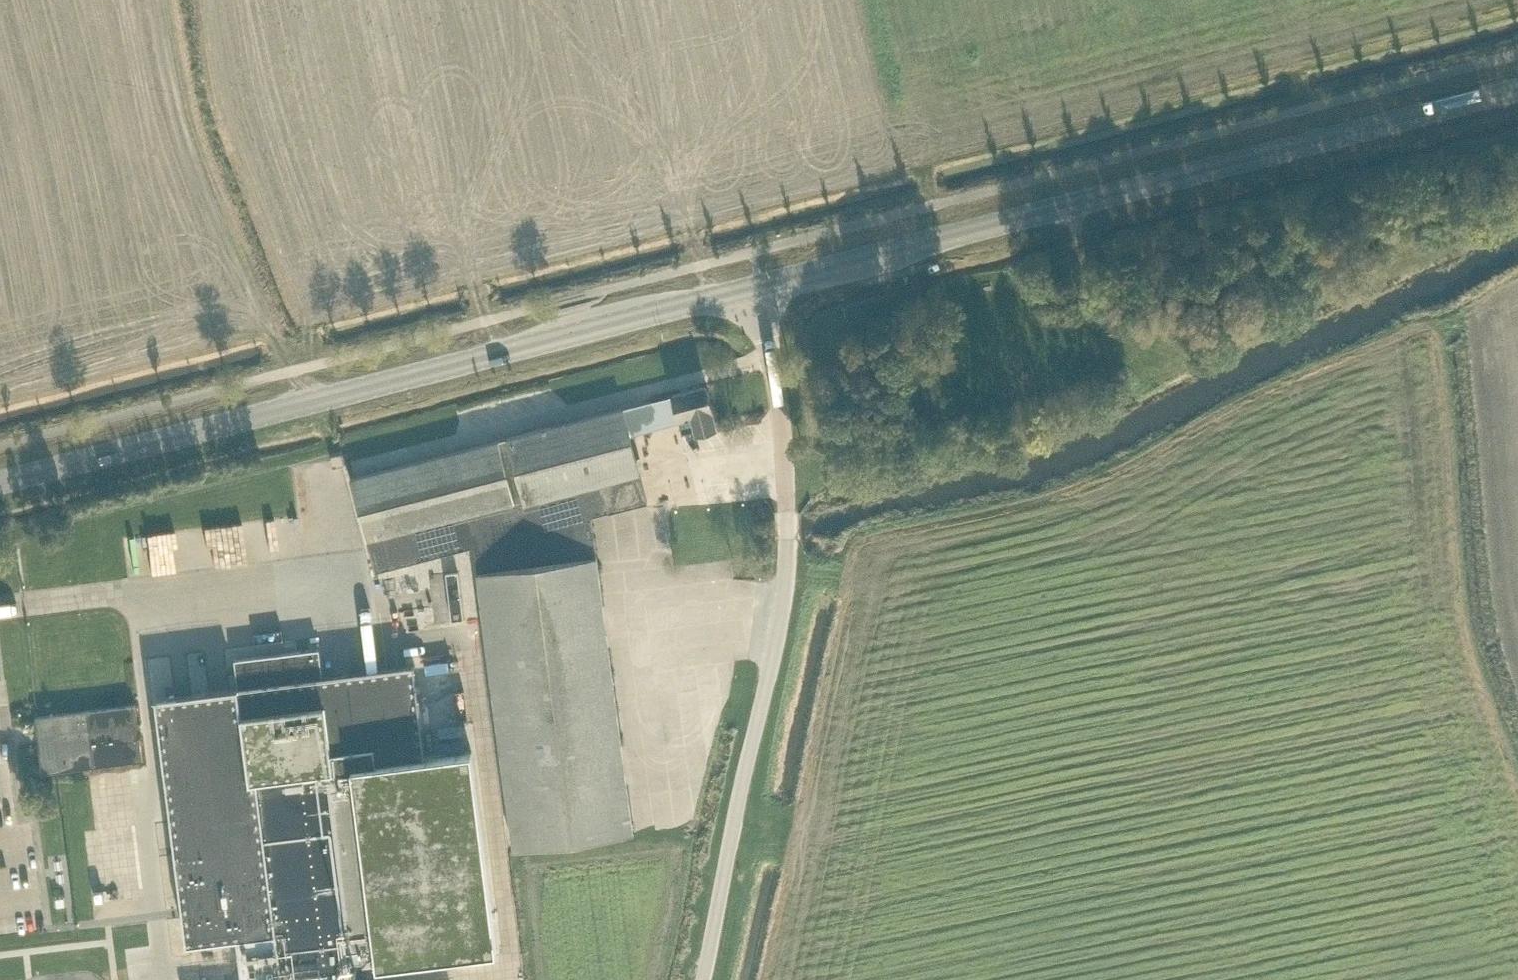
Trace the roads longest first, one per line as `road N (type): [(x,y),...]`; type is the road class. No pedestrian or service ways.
road 1 (primary): [(759,285),(0,482)]
road 2 (primary): [(1517,89),(759,285)]
road 3 (unclassified): [(702,979),(785,577),(785,461),(759,285)]

